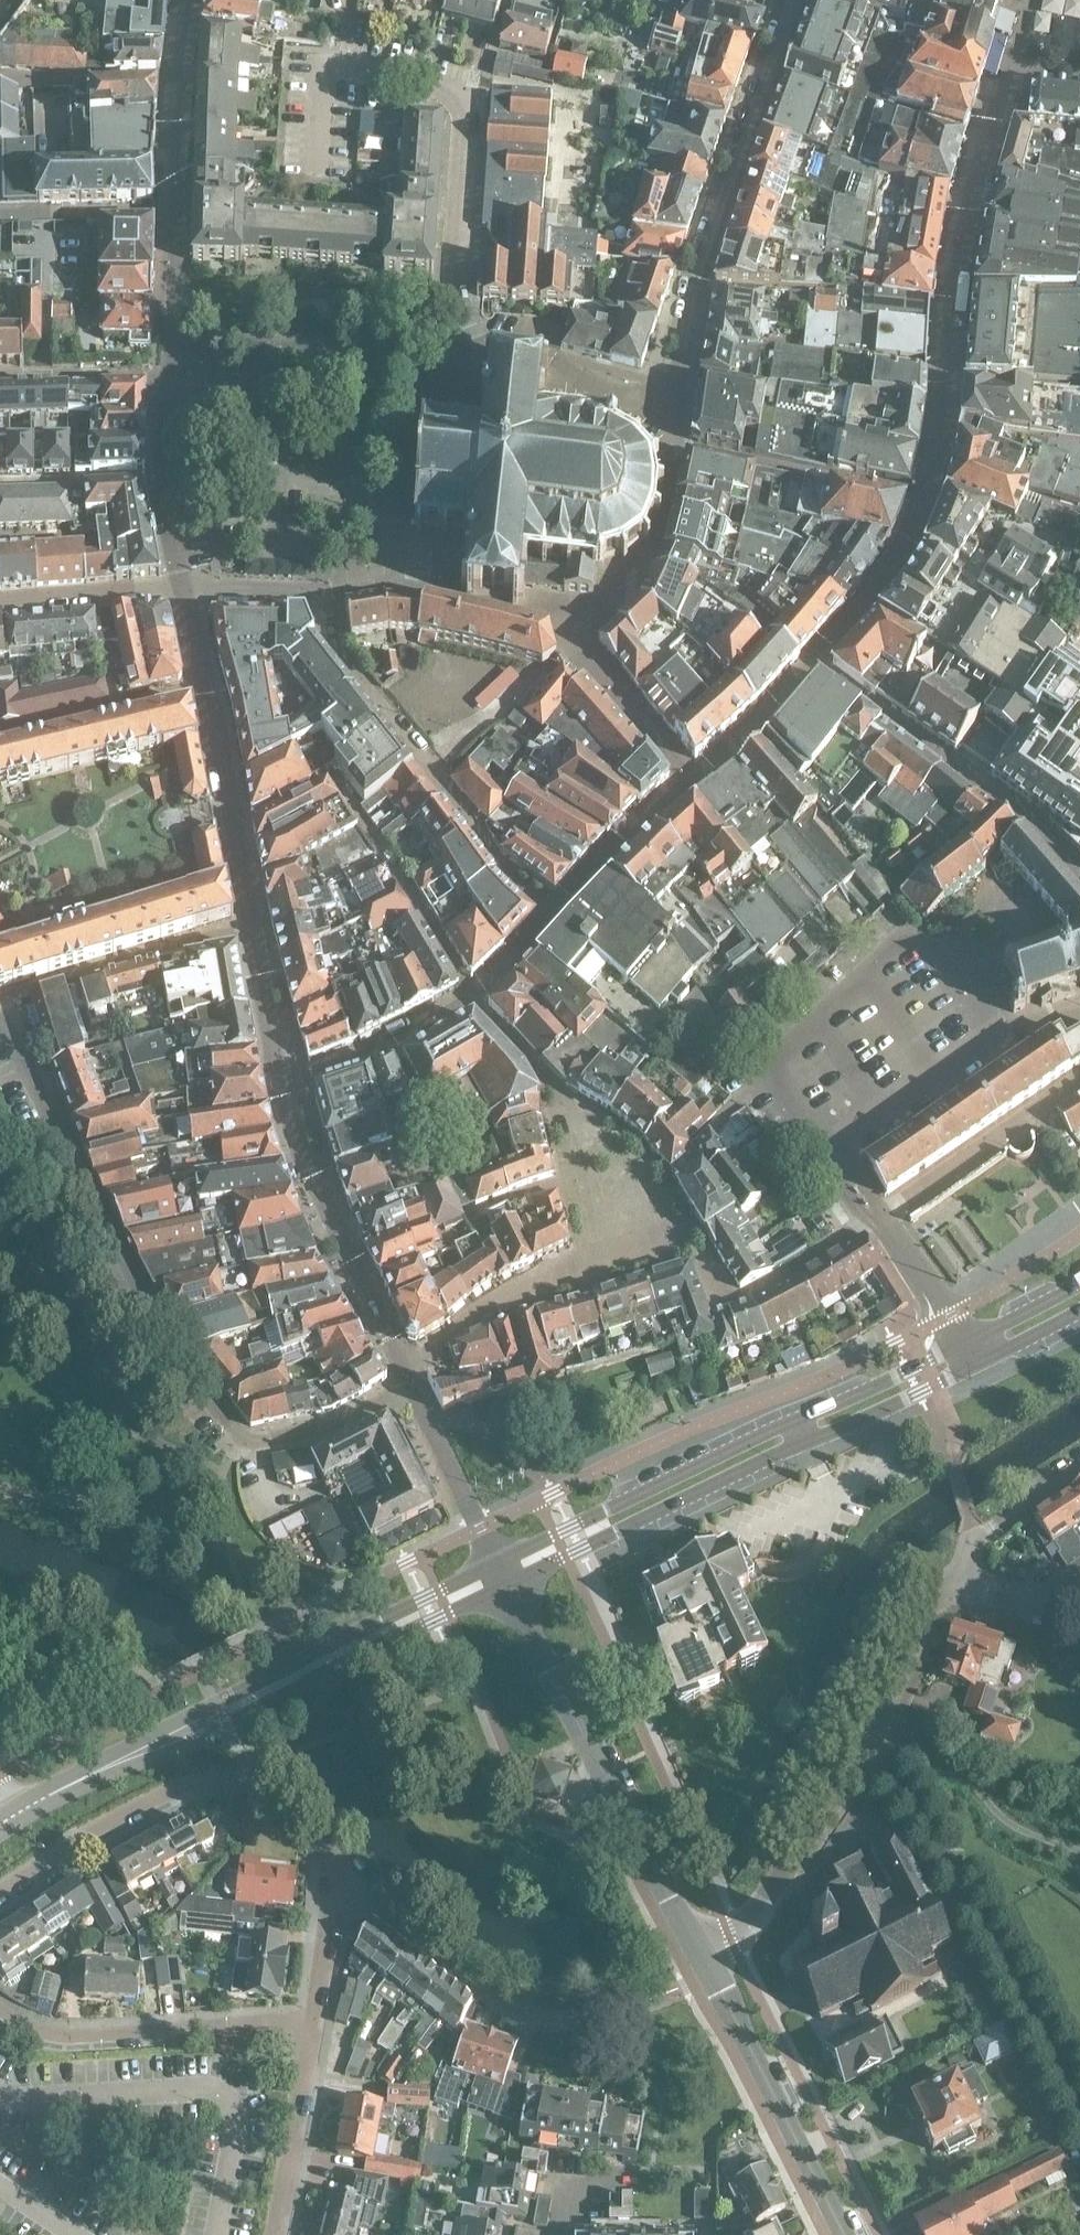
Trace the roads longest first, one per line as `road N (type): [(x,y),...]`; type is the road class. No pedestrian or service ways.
road 1 (residential): [(474,354),(519,337),(616,395),(654,393),(682,370),(699,273),(797,0)]
road 2 (tertiary): [(18,1815),(504,1574)]
road 3 (residential): [(0,1021),(159,1320),(245,1439)]
road 4 (residential): [(694,781),(569,621),(414,588),(294,589)]
road 5 (residential): [(399,1363),(309,1171),(281,1082),(251,929)]
road 6 (tertiary): [(706,1968),(504,1574)]
road 7 (residential): [(1079,2119),(896,1781),(867,1746)]
road 8 (residential): [(555,916),(484,848),(294,589)]
road 9 (tertiary): [(801,1422),(556,1537),(504,1574)]
road 10 (tertiary): [(504,1574),(565,1559),(809,1444)]
road 11 (residential): [(316,2019),(53,2038),(0,2007)]
road 12 (residential): [(173,352),(357,353),(428,371),(474,354)]
road 13 (residential): [(606,1258),(552,1093),(646,1182)]
road 14 (tertiary): [(844,2234),(706,1968)]
road 15 (residential): [(0,1893),(160,1795),(213,1776),(248,1778)]
road 16 (residential): [(706,1968),(795,1862),(867,1746)]
road 17 (residential): [(884,1216),(721,1304),(674,1228)]
road 18 (residential): [(177,78),(173,352)]
road 19 (residential): [(555,2019),(479,1993),(420,1951),(345,1868)]
road 20 (residential): [(1079,870),(1031,820),(874,705)]
road 21 (residential): [(470,1002),(330,779)]
road 22 (residential): [(468,101),(441,85),(344,69),(324,84),(314,191)]
road 23 (residential): [(0,999),(147,950),(251,929)]
road 24 (residential): [(474,354),(451,296),(468,101)]
road 25 (residential): [(251,929),(206,686)]
road 26 (residential): [(884,1216),(1079,1083)]
road 27 (residential): [(399,1363),(491,1309),(606,1258)]
road 28 (residential): [(277,2234),(316,2019)]
road 29 (residential): [(0,735),(206,686)]
road 30 (residential): [(504,1574),(410,1387)]
road 31 (residential): [(867,1746),(924,1610),(953,1582)]
road 32 (tertiary): [(809,1444),(976,1364)]
road 33 (residential): [(0,602),(183,590)]
road 34 (tertiary): [(966,1345),(801,1422)]
road 35 (residential): [(782,1066),(646,1182)]
road 36 (residential): [(177,78),(0,76)]
road 37 (residential): [(410,1387),(335,1424),(245,1439)]
road 38 (residential): [(953,1582),(978,1540),(1079,1470)]
road 39 (residential): [(0,376),(170,374)]
road 40 (residential): [(0,479),(165,477)]
road 41 (residential): [(316,2019),(345,1868)]
road 42 (residential): [(345,1868),(277,1794),(248,1778)]
road 43 (residential): [(1079,1620),(953,1582)]
road 44 (tertiary): [(1079,1284),(966,1345)]
road 45 (residential): [(949,1319),(884,1216)]

